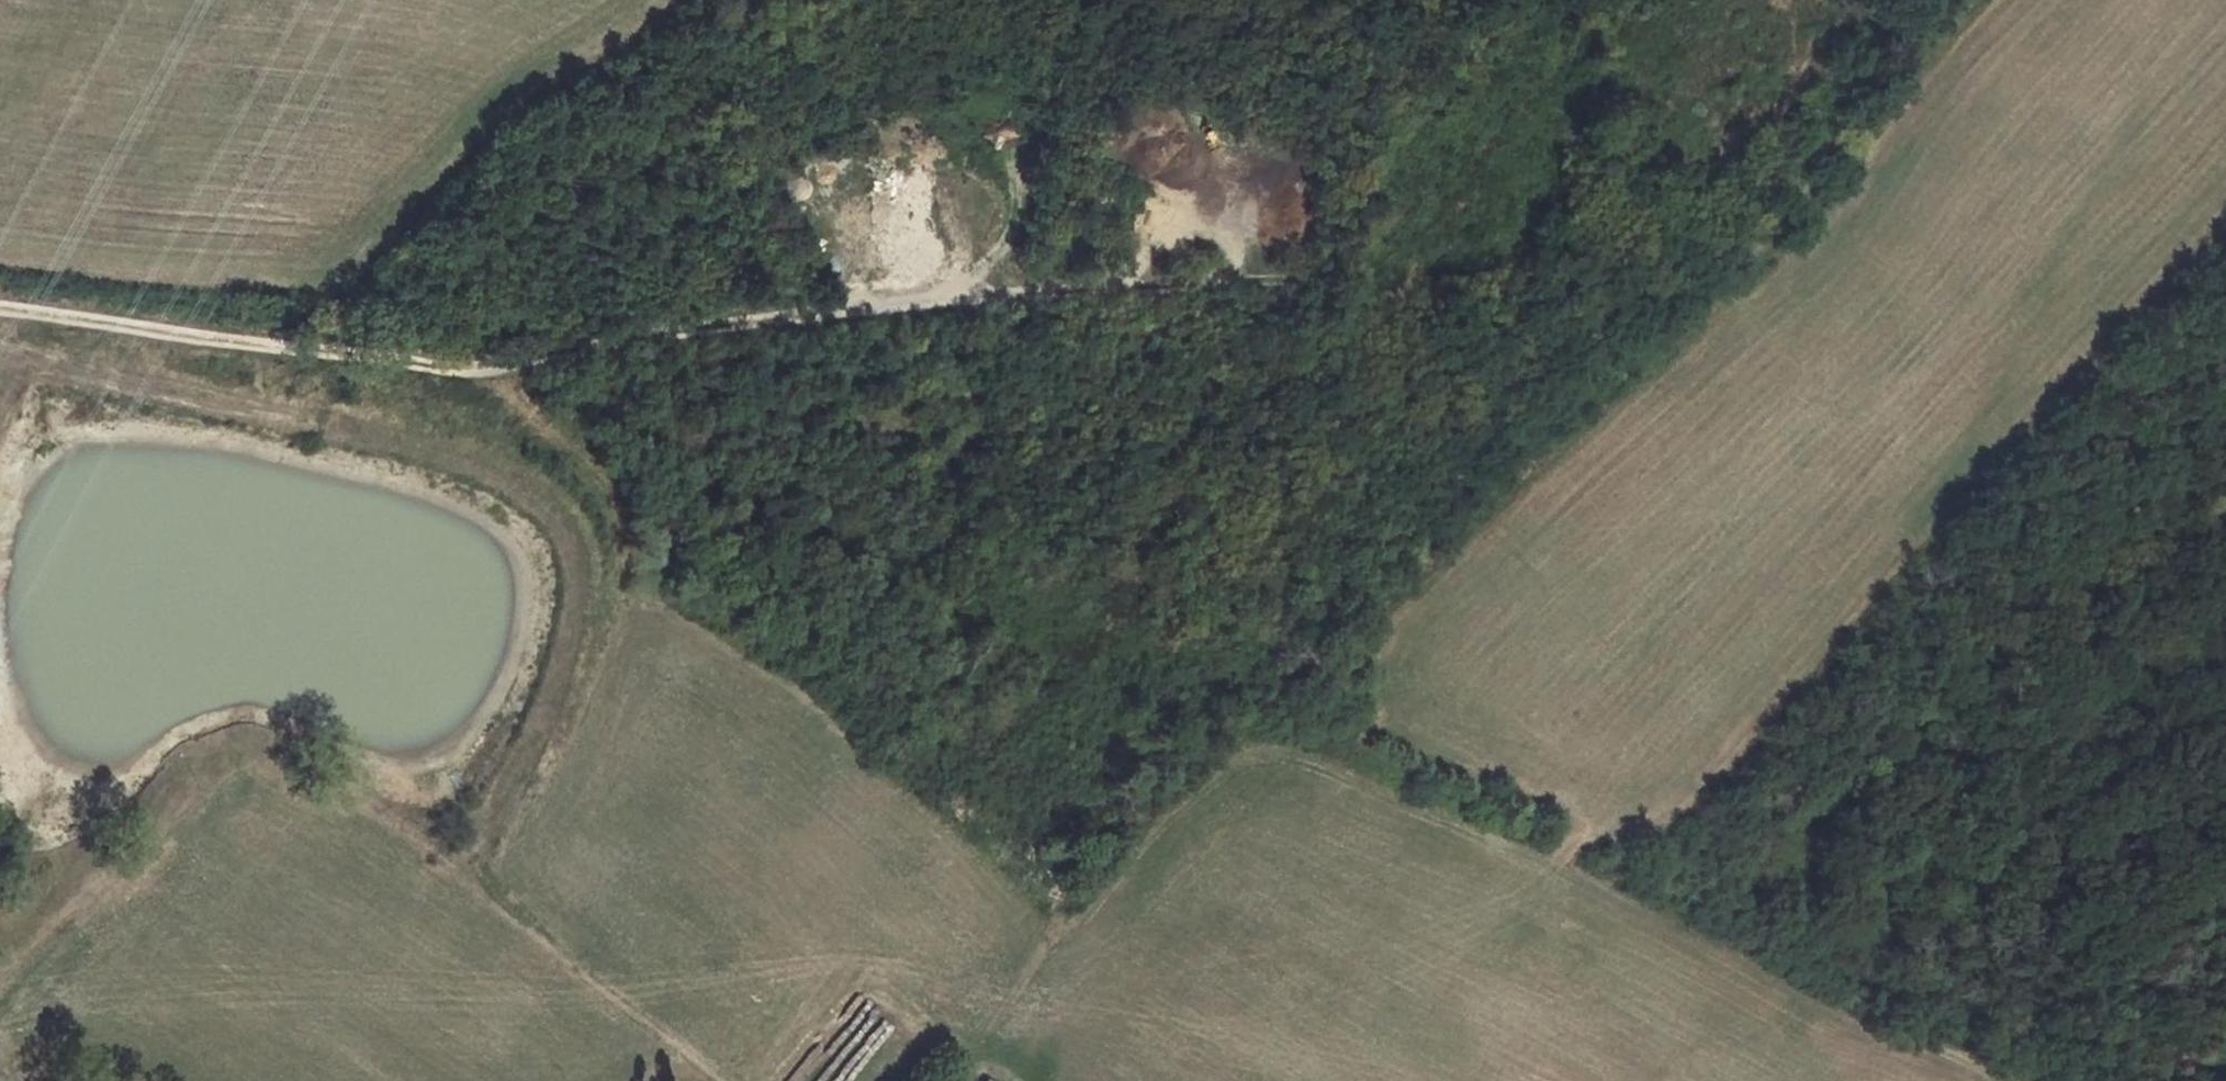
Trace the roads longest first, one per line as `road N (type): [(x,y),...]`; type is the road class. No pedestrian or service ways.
road 1 (track): [(0,308),(478,373),(568,350),(960,297),(1414,283),(1466,192),(1554,82),(1566,0)]
road 2 (track): [(951,1080),(1186,779),(1208,761),(1243,751),(1280,752),(1337,771),(1575,879),(1864,1029),(1952,1053),(2003,1080)]

